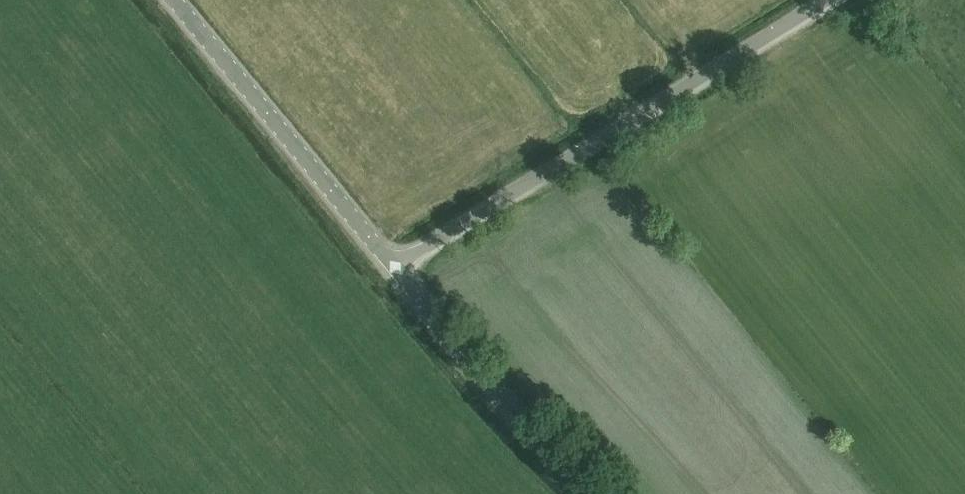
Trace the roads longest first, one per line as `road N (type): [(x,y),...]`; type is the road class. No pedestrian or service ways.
road 1 (unclassified): [(392,262),(823,0)]
road 2 (unclassified): [(392,262),(177,0)]
road 3 (unclassified): [(599,493),(392,262)]

